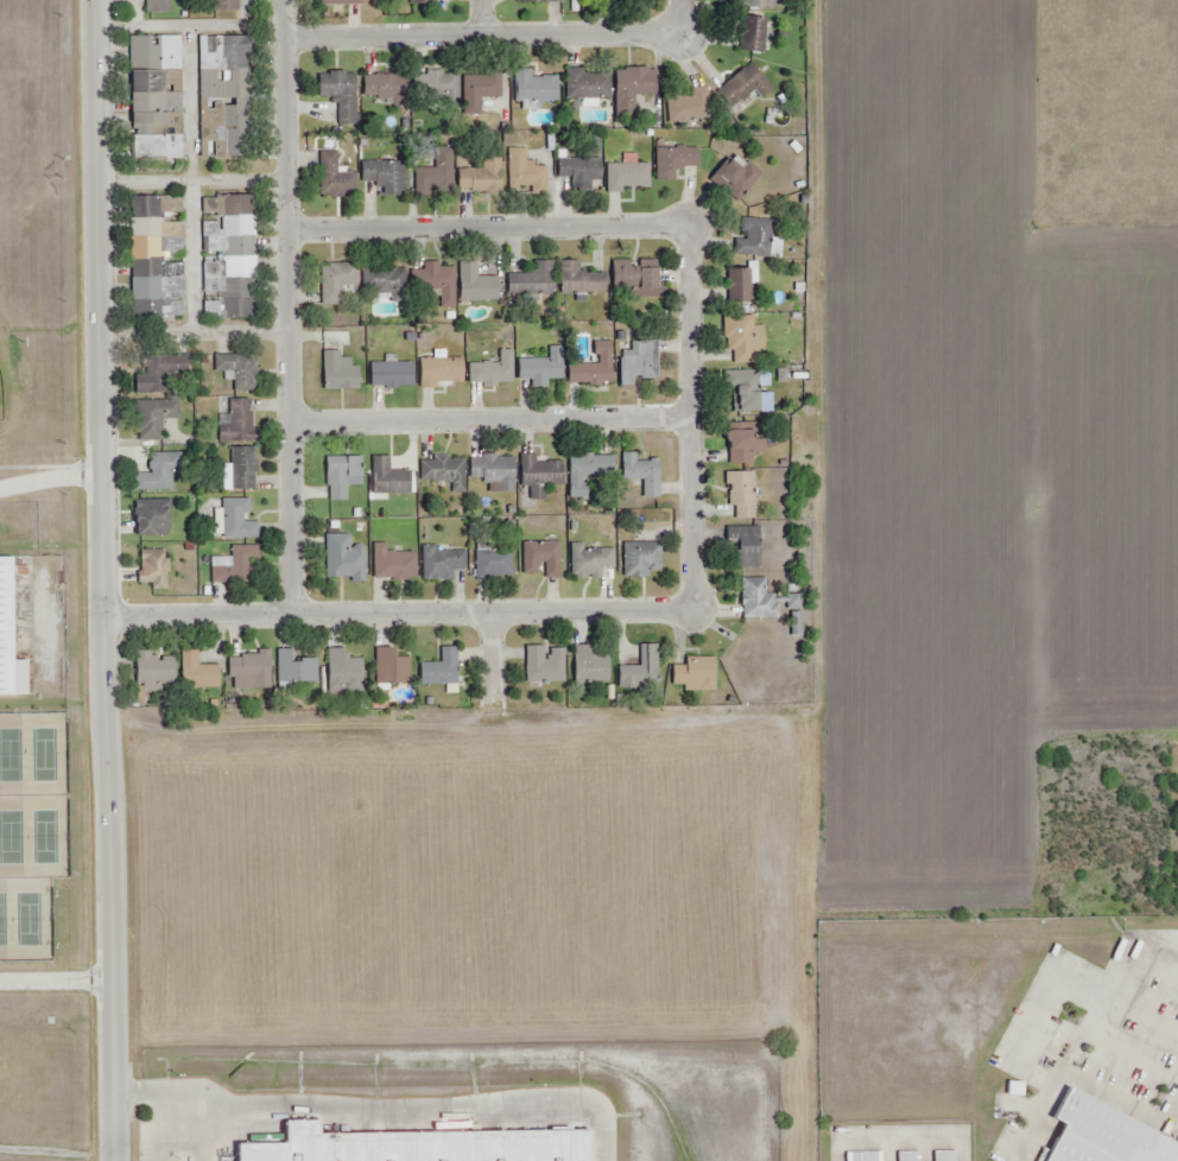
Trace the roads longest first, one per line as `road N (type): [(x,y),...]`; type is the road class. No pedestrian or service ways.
road 1 (residential): [(116,1160),(95,0)]
road 2 (residential): [(292,616),(286,0)]
road 3 (residential): [(104,621),(696,609)]
road 4 (residential): [(286,38),(689,34)]
road 5 (residential): [(292,417),(692,413)]
road 6 (residential): [(688,220),(289,226)]
road 7 (residential): [(696,609),(688,220)]

